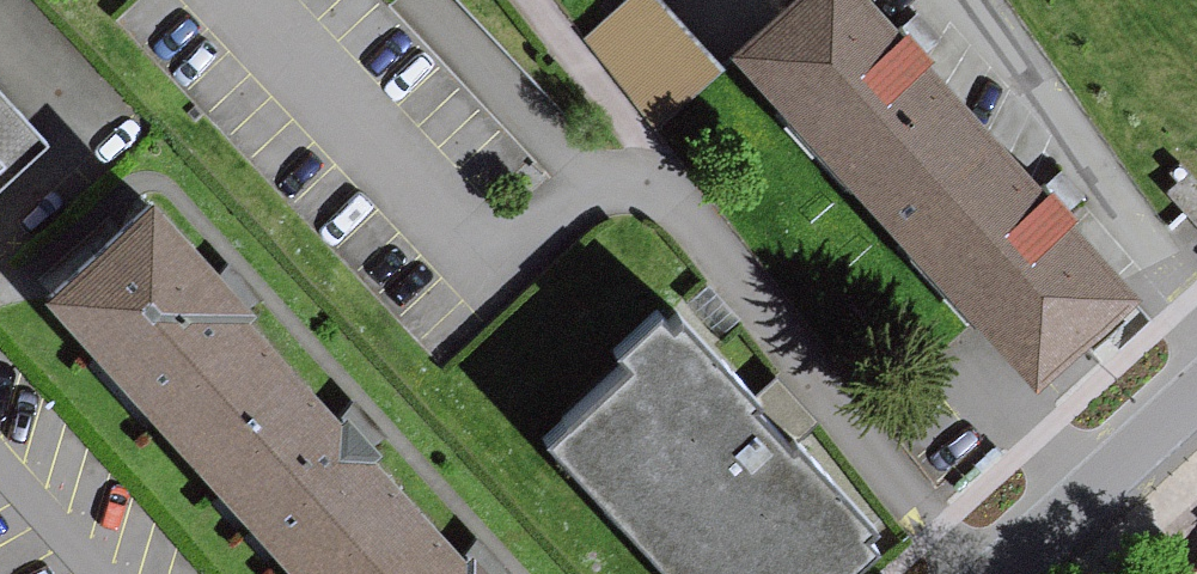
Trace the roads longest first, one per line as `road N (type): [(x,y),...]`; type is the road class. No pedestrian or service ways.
road 1 (residential): [(972,0),(1196,319)]
road 2 (residential): [(1196,370),(978,573)]

